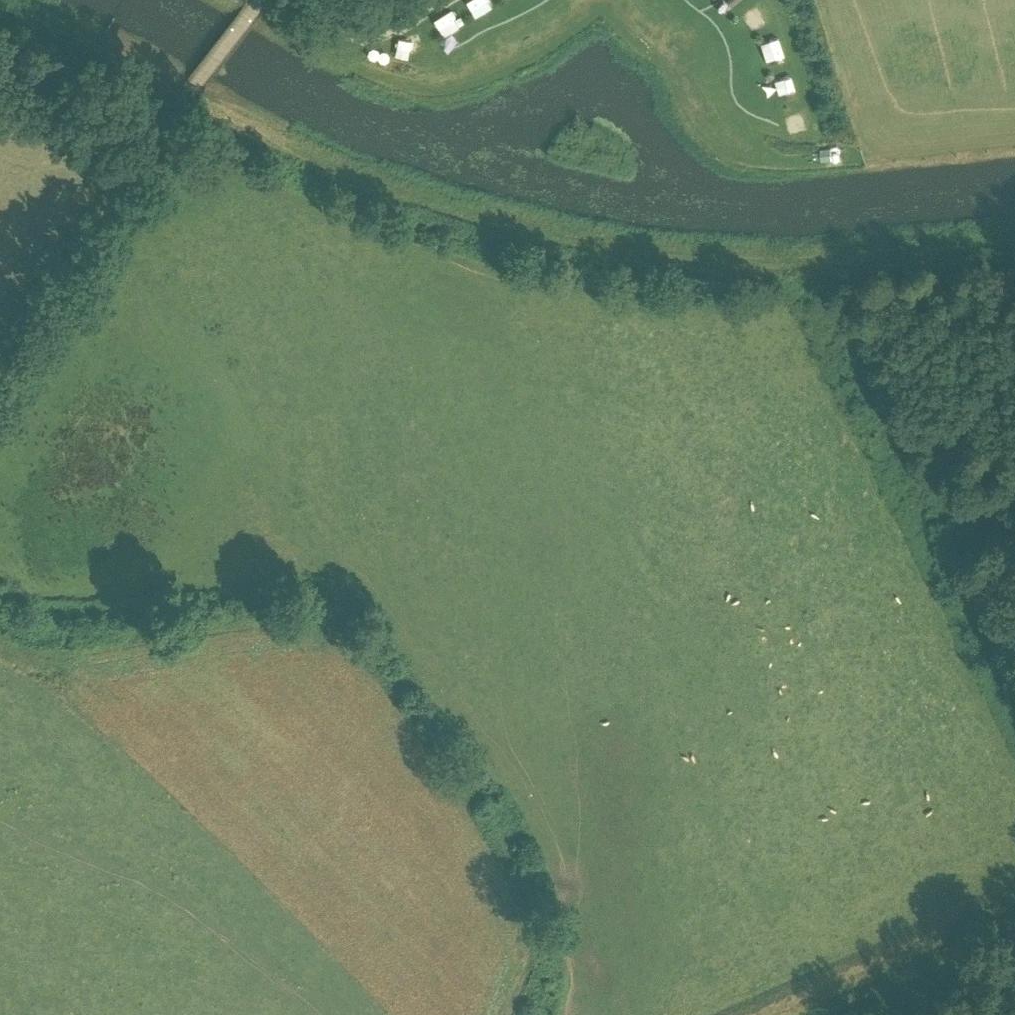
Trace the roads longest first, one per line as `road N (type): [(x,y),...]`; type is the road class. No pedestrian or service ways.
road 1 (track): [(0,361),(255,0)]

